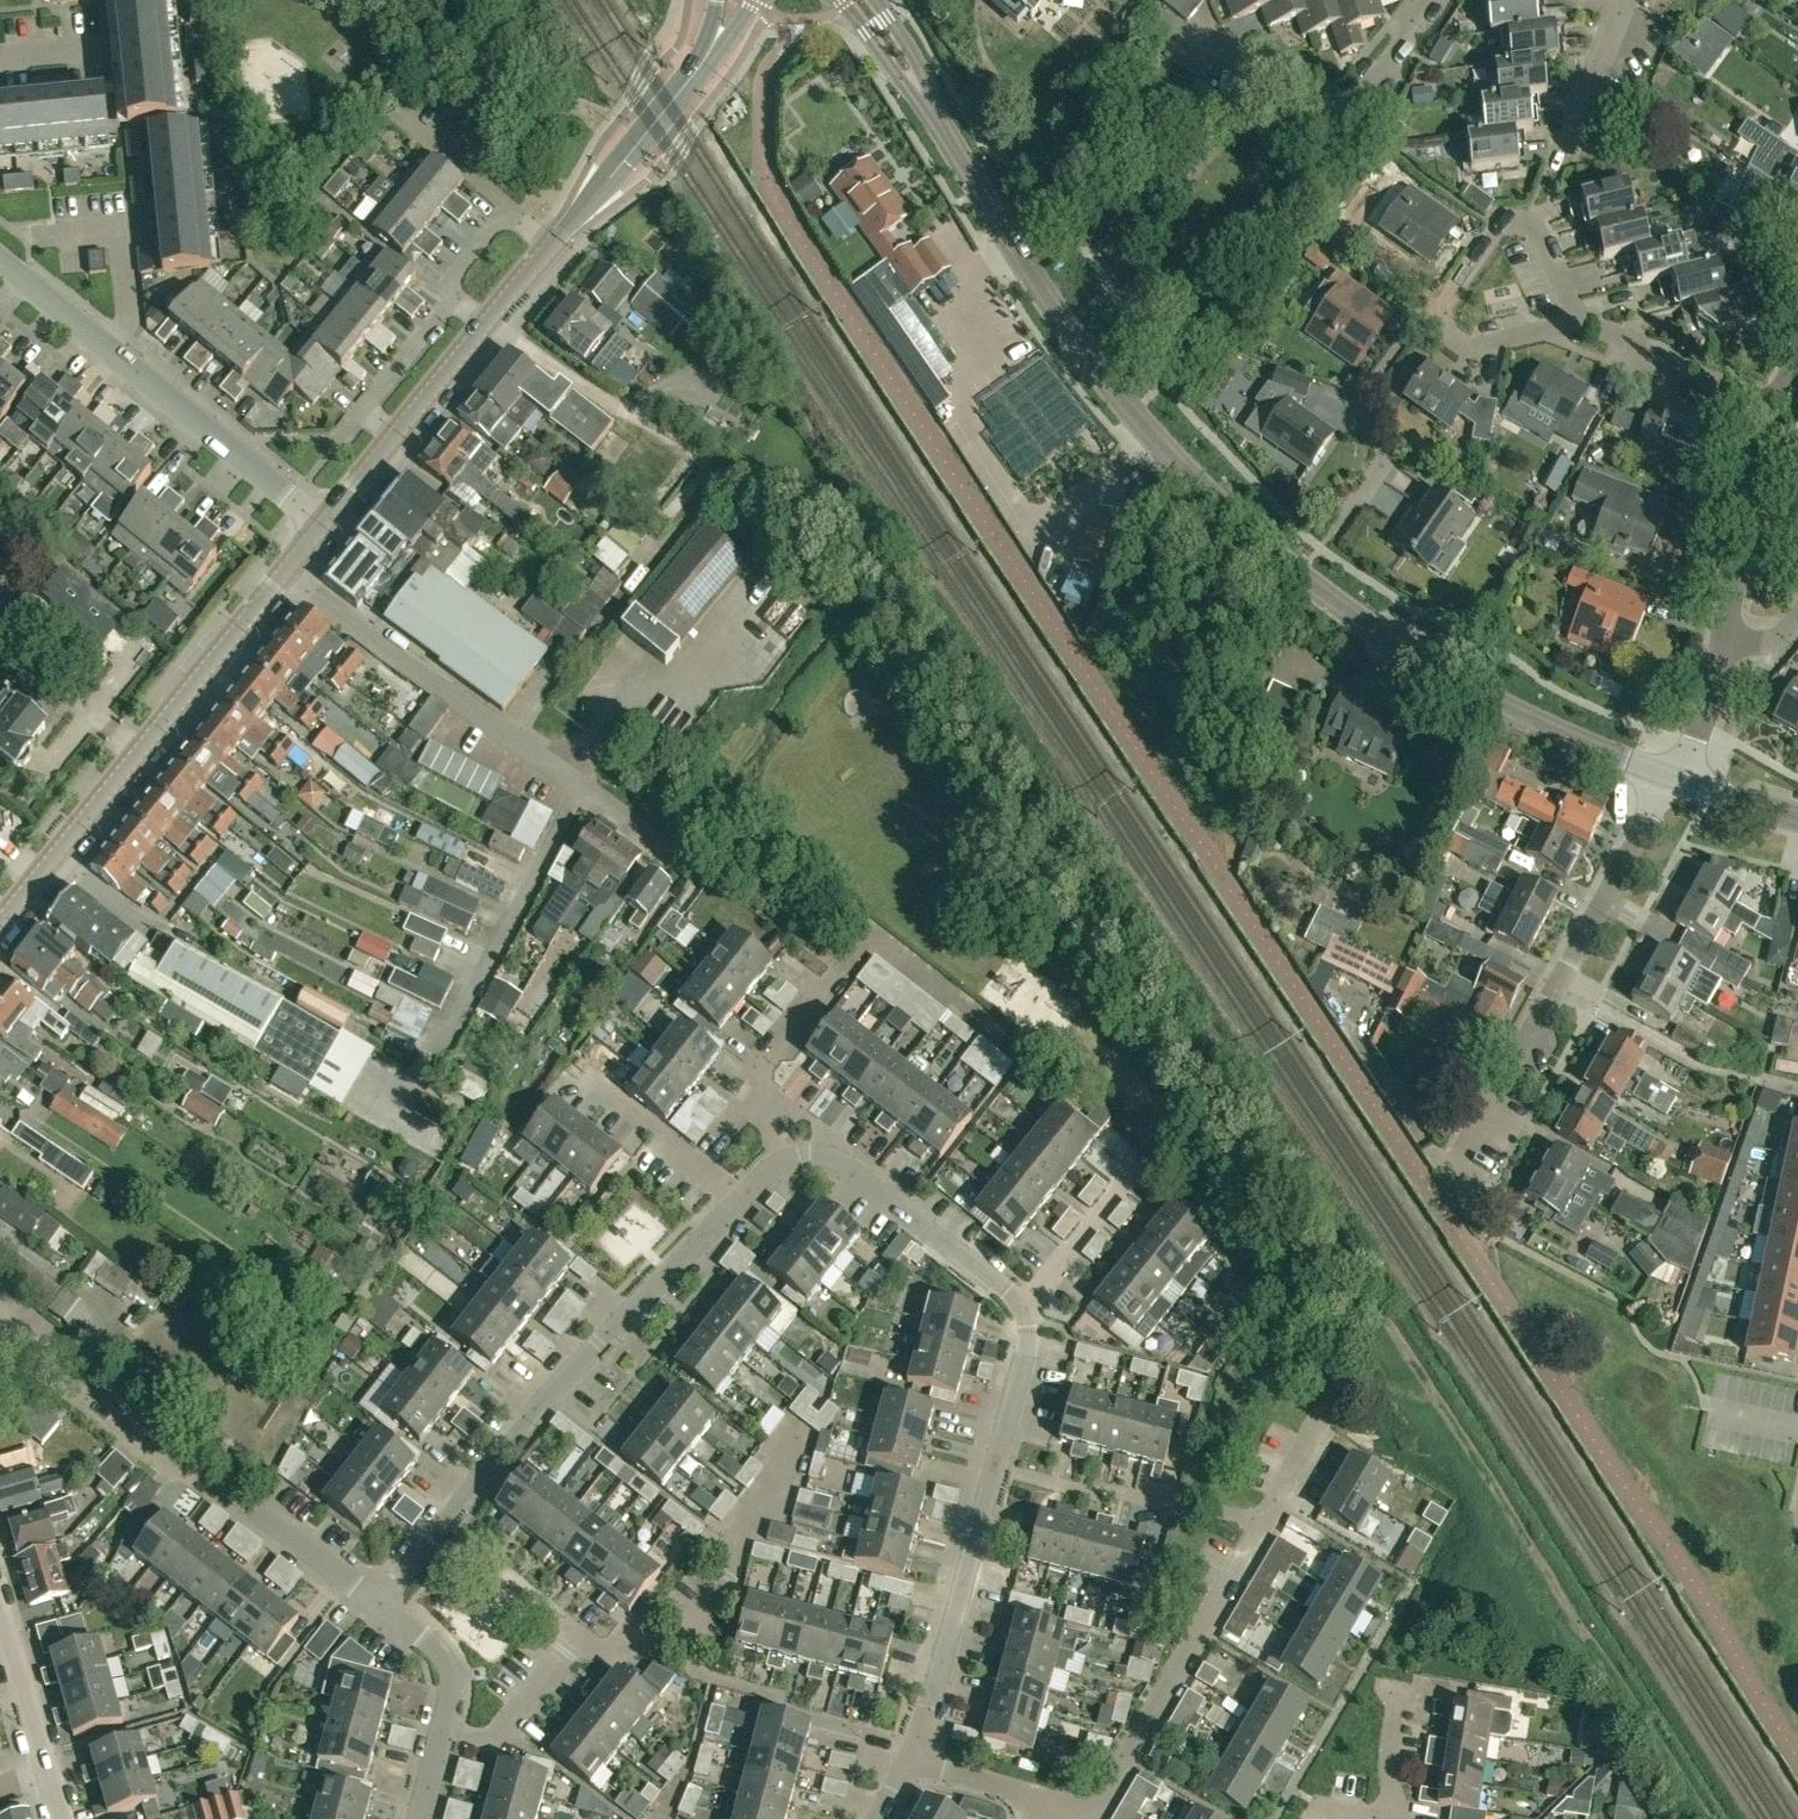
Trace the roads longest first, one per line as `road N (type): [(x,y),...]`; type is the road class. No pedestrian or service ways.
road 1 (tertiary): [(1665,776),(1521,716),(1354,618),(1198,485),(1094,365),(946,138)]
road 2 (residential): [(914,1761),(1015,1396),(1027,1341),(1022,1307),(844,1166),(804,1156),(787,1162)]
road 3 (residential): [(1055,1805),(1097,1807),(1106,1796),(1320,1418)]
road 4 (residential): [(382,1606),(11,1313)]
road 5 (residential): [(1453,1187),(1665,776)]
road 6 (tertiary): [(0,925),(283,573)]
road 7 (residential): [(443,1526),(599,1344),(735,1205)]
road 8 (residential): [(324,523),(0,260)]
road 9 (residential): [(582,787),(283,573)]
road 10 (residential): [(445,1730),(500,1744),(576,1631),(443,1526)]
road 11 (residential): [(1198,30),(1303,104),(1348,106),(1432,0)]
road 12 (residential): [(444,1055),(582,787)]
road 13 (residential): [(1331,536),(1387,463),(1369,392),(1422,317),(1436,318)]
road 14 (residential): [(1576,321),(1535,223),(1513,219),(1496,228),(1436,318)]
road 15 (residential): [(1724,643),(1735,529),(1775,411)]
road 16 (residential): [(787,1162),(756,1068),(840,968)]
road 17 (residential): [(1014,1047),(867,935),(840,968)]
road 18 (tertiary): [(556,240),(697,69)]
road 19 (residential): [(1775,411),(1576,321)]
road 20 (residential): [(61,1818),(0,1615)]
road 21 (residential): [(579,1081),(735,1205)]
road 22 (tertiary): [(841,0),(946,138)]
road 23 (residential): [(1566,157),(1617,28),(1607,0)]
road 24 (residential): [(713,880),(582,787)]
road 25 (tertiary): [(946,138),(917,61),(876,0)]
road 26 (residential): [(1436,318),(1467,348),(1576,321)]
road 27 (residential): [(445,1730),(450,1673),(438,1649),(382,1606)]
road 28 (residential): [(515,206),(396,114)]
road 29 (residential): [(1055,1805),(914,1761)]
road 30 (residential): [(1677,782),(1724,643)]
road 31 (tertiary): [(394,437),(486,325)]
road 32 (residential): [(452,297),(362,409)]
road 33 (residential): [(1397,1816),(1391,1764),(1397,1708),(1387,1686)]
road 34 (tertiary): [(1797,816),(1677,782)]
road 35 (residential): [(515,206),(442,290),(452,297)]

